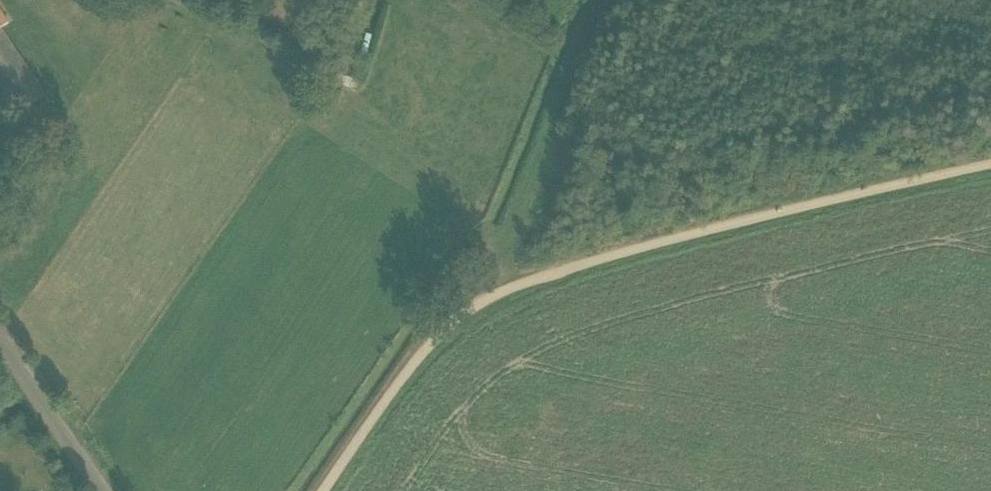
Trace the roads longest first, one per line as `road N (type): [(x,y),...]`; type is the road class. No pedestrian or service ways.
road 1 (track): [(990,167),(645,246),(511,286),(456,324),(330,490)]
road 2 (unclassified): [(104,490),(0,332)]

